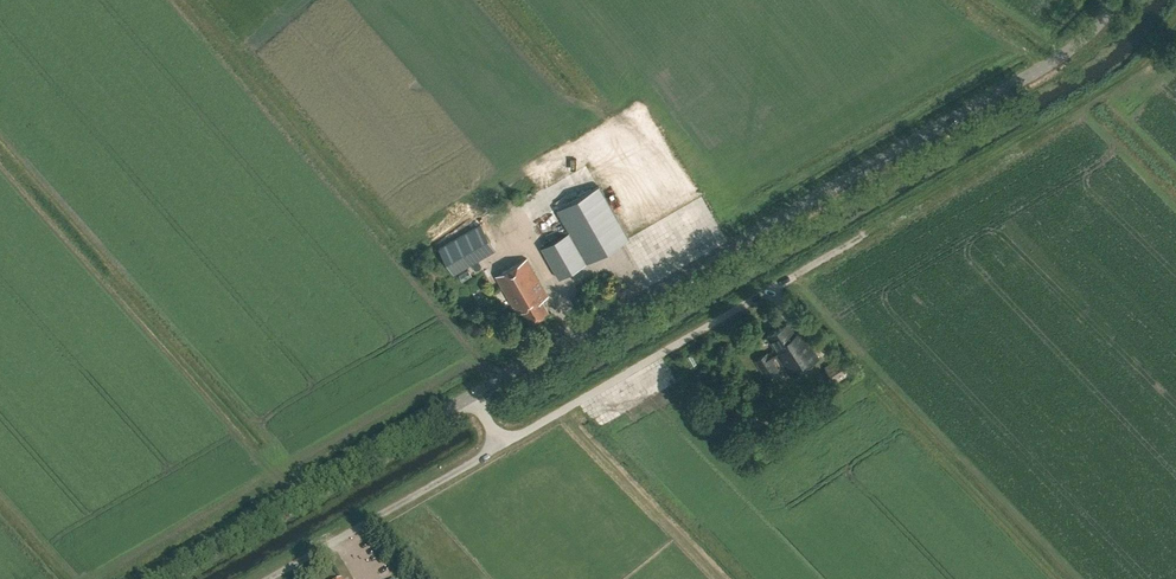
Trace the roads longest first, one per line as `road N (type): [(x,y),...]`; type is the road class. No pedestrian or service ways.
road 1 (tertiary): [(470,395),(1048,66),(1085,40),(1117,0)]
road 2 (tertiary): [(151,578),(470,395)]
road 3 (unclassified): [(500,445),(773,287)]
road 4 (unclassified): [(269,578),(500,445)]

